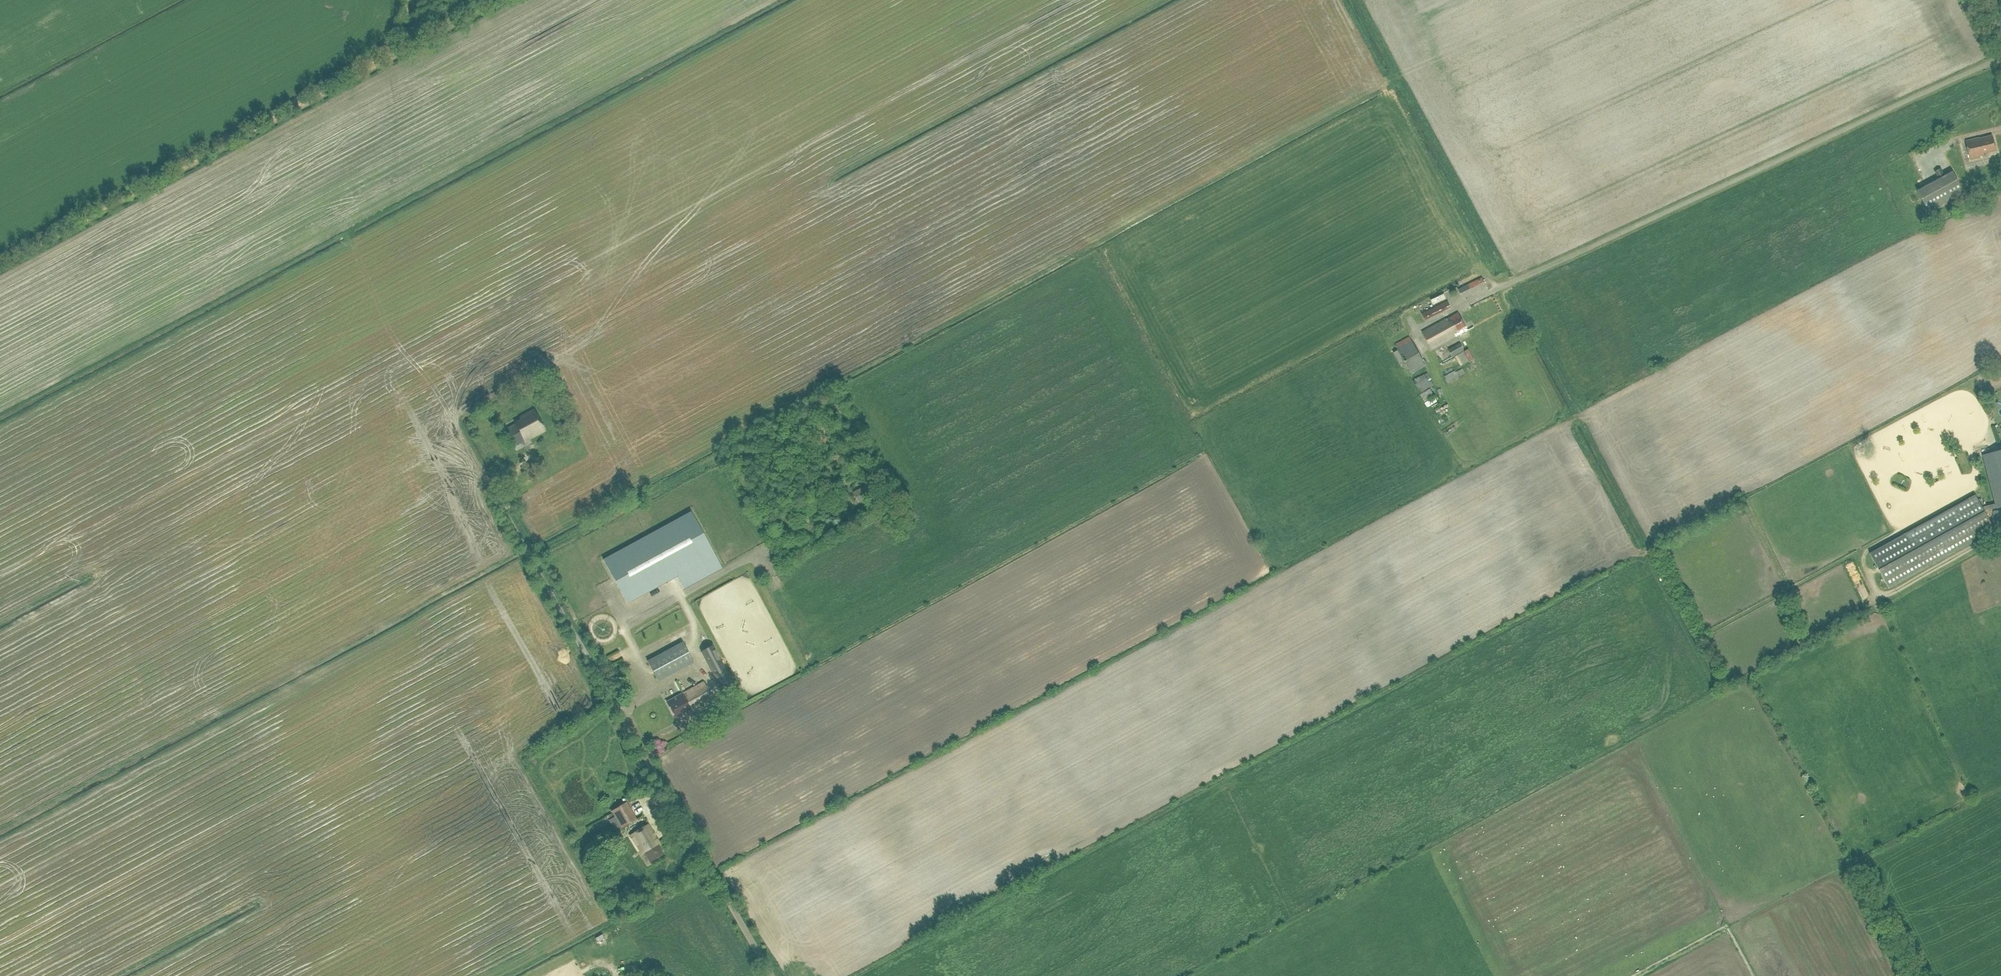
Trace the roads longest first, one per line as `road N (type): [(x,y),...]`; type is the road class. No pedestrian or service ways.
road 1 (unclassified): [(772,975),(504,513),(515,480)]

